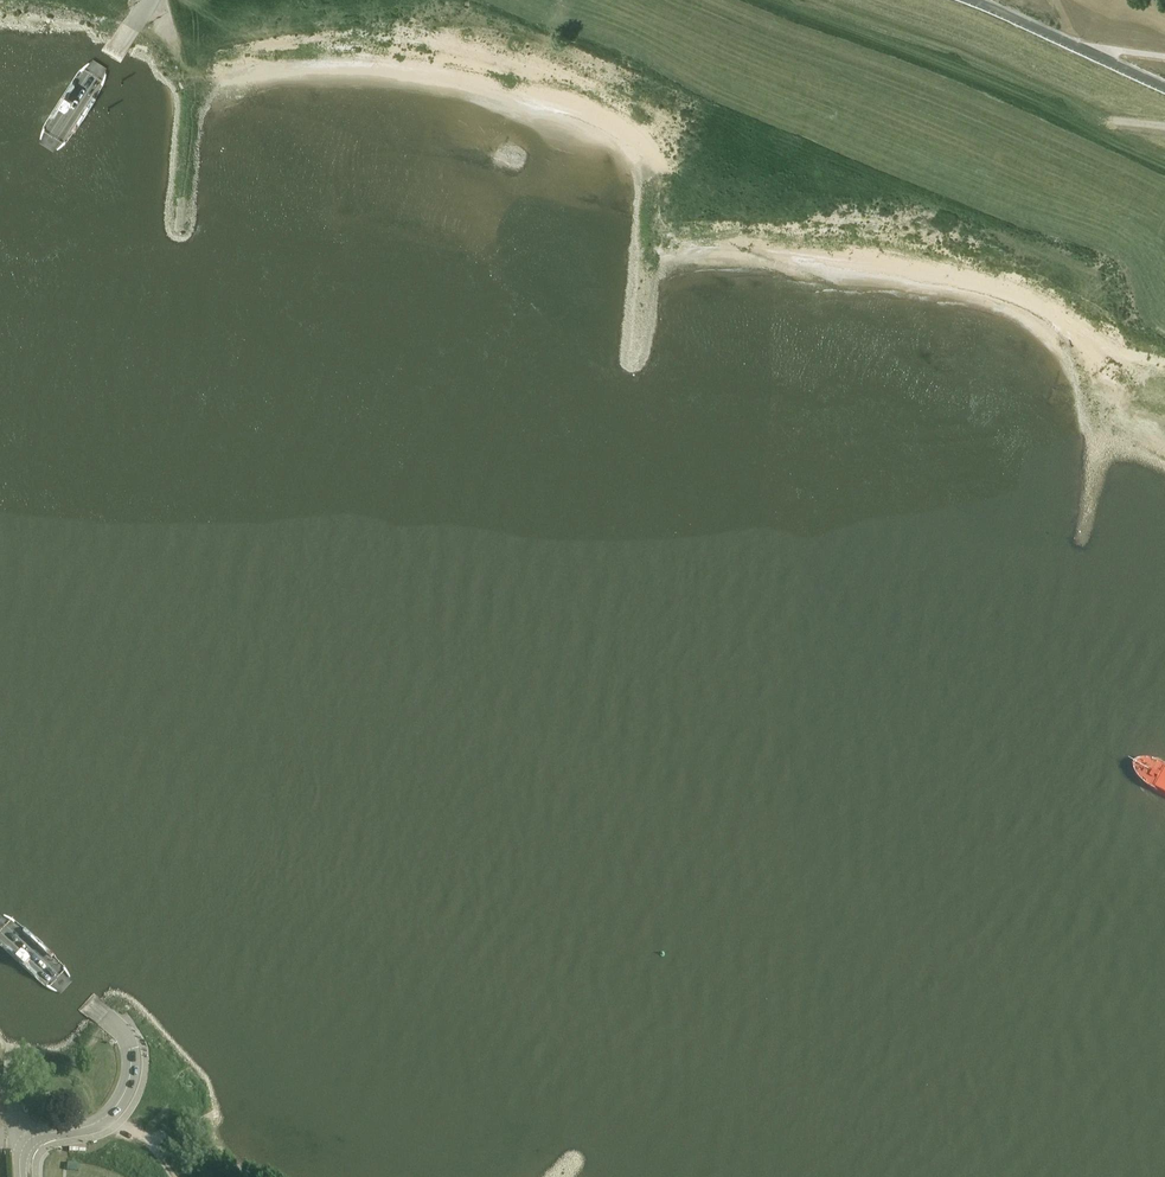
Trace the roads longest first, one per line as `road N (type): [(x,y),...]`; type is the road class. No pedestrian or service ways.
road 1 (tertiary): [(20,1176),(32,1137),(103,1119),(123,1098),(130,1048),(97,1012)]
road 2 (unclassified): [(974,0),(1164,87)]

